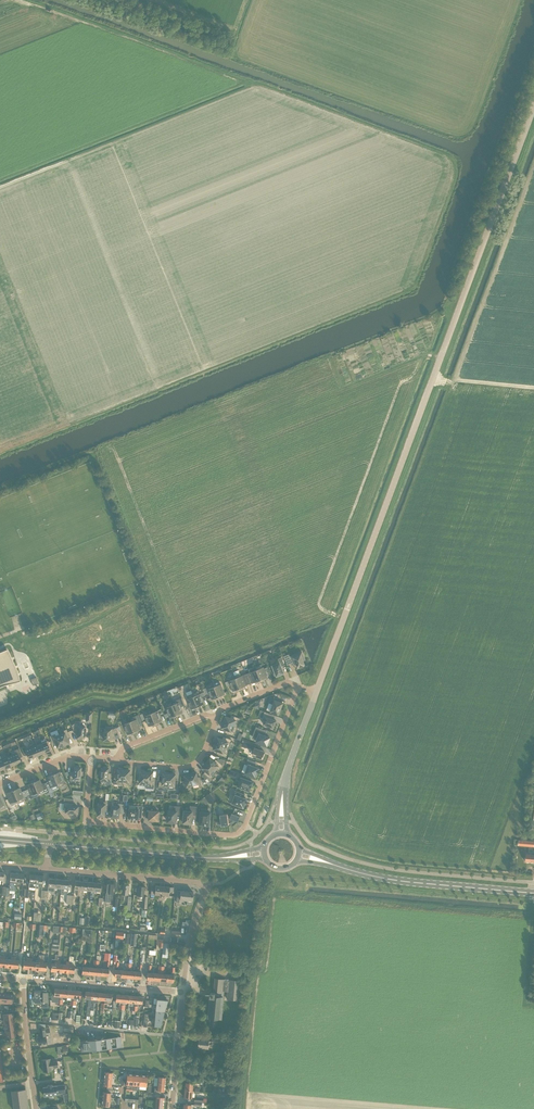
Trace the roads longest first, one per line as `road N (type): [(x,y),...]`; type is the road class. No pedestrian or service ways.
road 1 (unclassified): [(316,693),(533,108)]
road 2 (residential): [(298,687),(246,825),(234,835),(87,822),(92,759)]
road 3 (secondary): [(533,893),(411,882),(338,866)]
road 4 (residential): [(47,869),(207,887)]
road 5 (residential): [(182,992),(24,980)]
road 6 (secondary): [(203,856),(49,843)]
road 7 (unclassified): [(282,834),(285,781),(316,693)]
road 8 (residential): [(37,1108),(24,980)]
road 9 (residential): [(119,758),(193,765),(216,718)]

